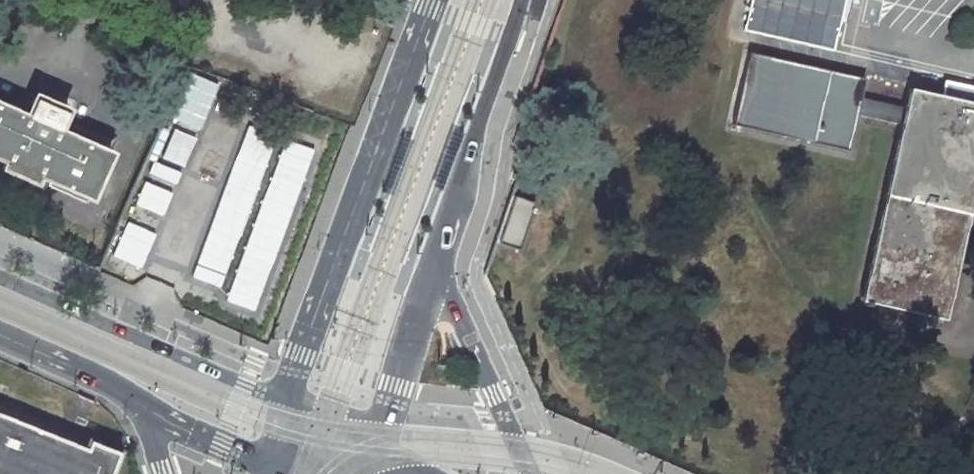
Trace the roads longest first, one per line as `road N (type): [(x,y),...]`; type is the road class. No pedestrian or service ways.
road 1 (secondary): [(432,0),(310,327),(271,465)]
road 2 (secondary): [(436,257),(522,0)]
road 3 (tertiary): [(528,473),(436,257)]
road 4 (secondary): [(367,460),(436,257)]
road 5 (primary): [(132,394),(269,471)]
road 6 (primary): [(0,332),(132,394)]

